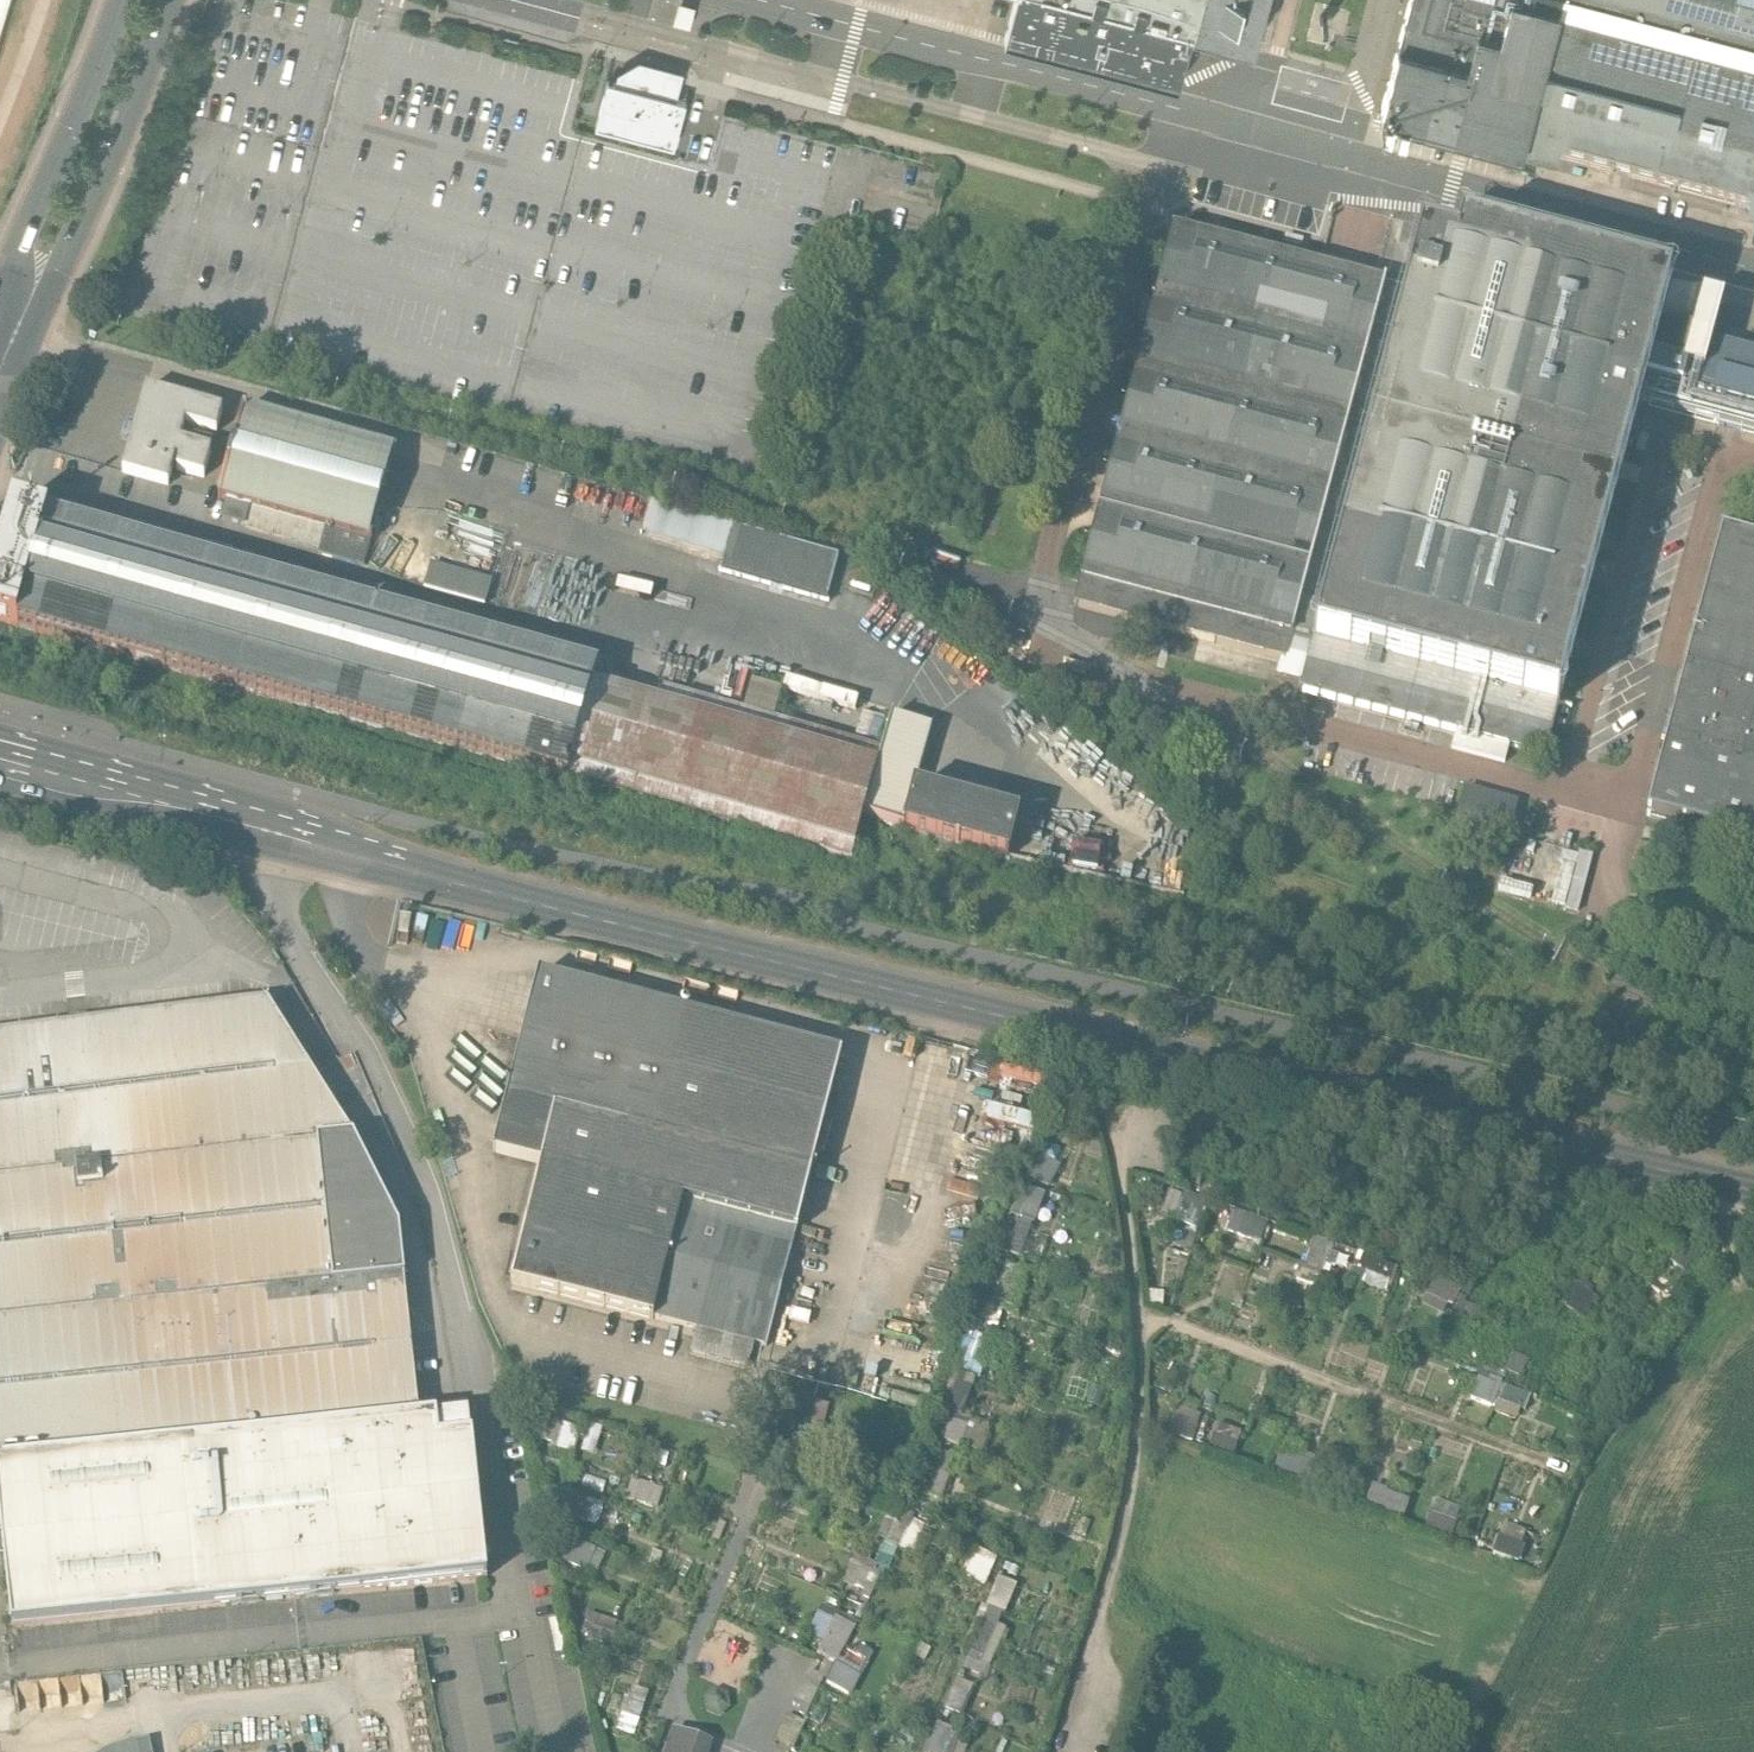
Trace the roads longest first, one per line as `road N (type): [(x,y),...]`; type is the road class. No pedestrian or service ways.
road 1 (tertiary): [(1753,1190),(662,933),(0,754)]
road 2 (tertiary): [(30,283),(66,260),(171,0)]
road 3 (tertiary): [(119,0),(24,242),(30,283)]

